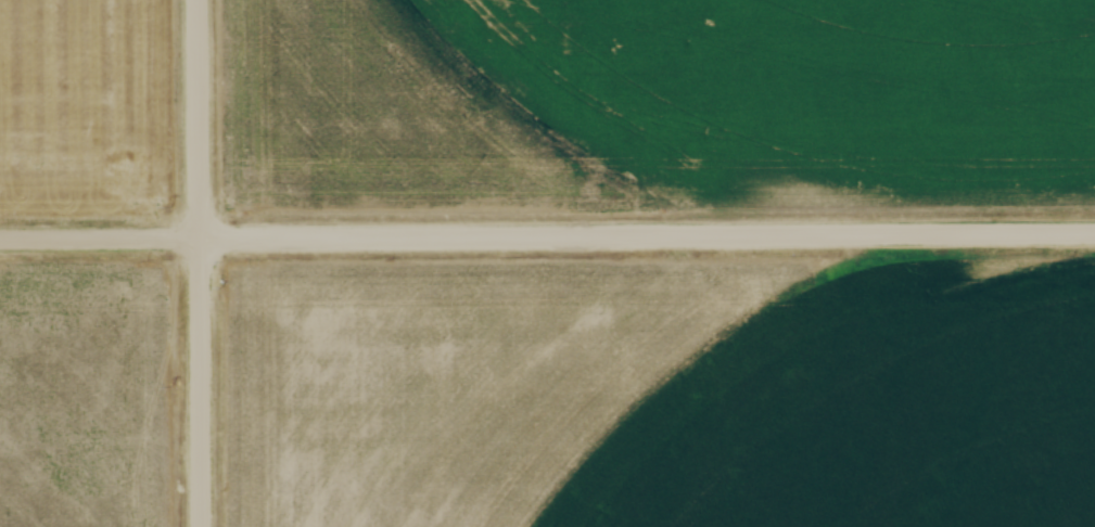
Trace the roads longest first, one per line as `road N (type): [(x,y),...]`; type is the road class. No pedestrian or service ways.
road 1 (residential): [(200,236),(1094,232)]
road 2 (residential): [(200,236),(203,526)]
road 3 (residential): [(197,0),(200,236)]
road 4 (residential): [(0,238),(200,236)]

